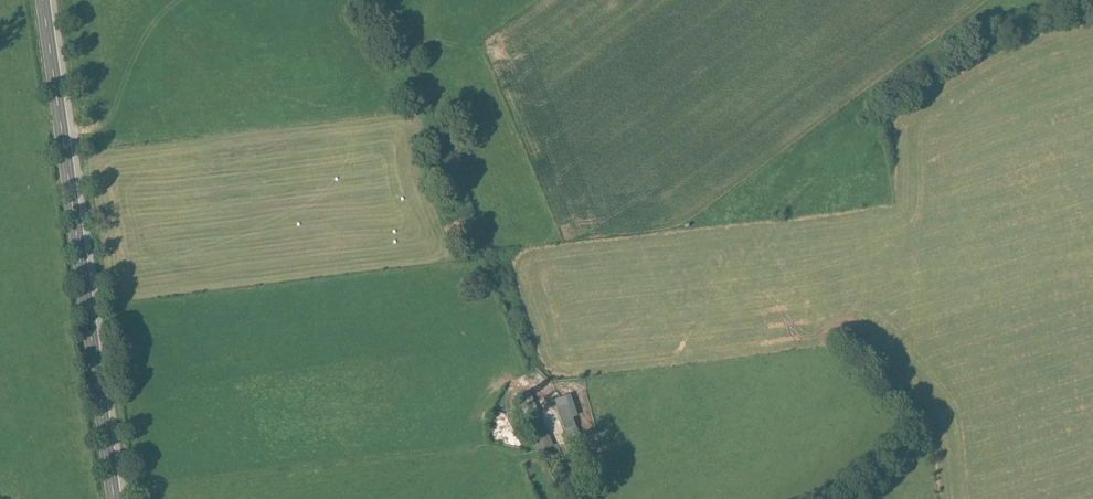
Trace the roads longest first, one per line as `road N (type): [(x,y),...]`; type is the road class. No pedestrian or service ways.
road 1 (secondary): [(44,0),(113,498)]

